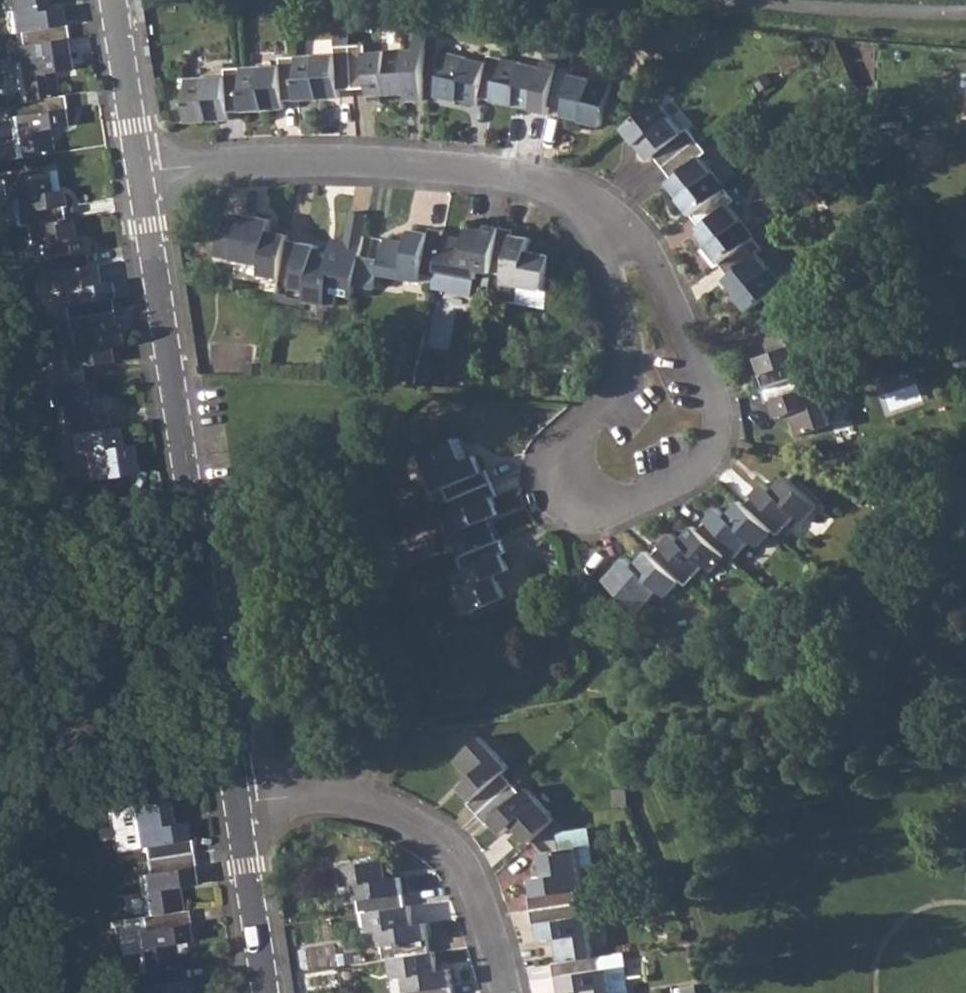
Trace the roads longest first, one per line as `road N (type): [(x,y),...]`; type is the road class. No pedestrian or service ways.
road 1 (residential): [(563,189),(595,202),(644,242),(717,406),(709,447),(676,485),(616,505),(574,504),(557,483),(558,457),(609,400),(630,360),(600,234)]
road 2 (residential): [(237,800),(141,173)]
road 3 (residential): [(141,173),(309,155),(424,158),(563,189)]
road 4 (residential): [(506,992),(470,870),(439,835),(353,795),(237,800)]
road 5 (residential): [(266,992),(237,800)]
road 6 (residential): [(141,173),(115,0)]

